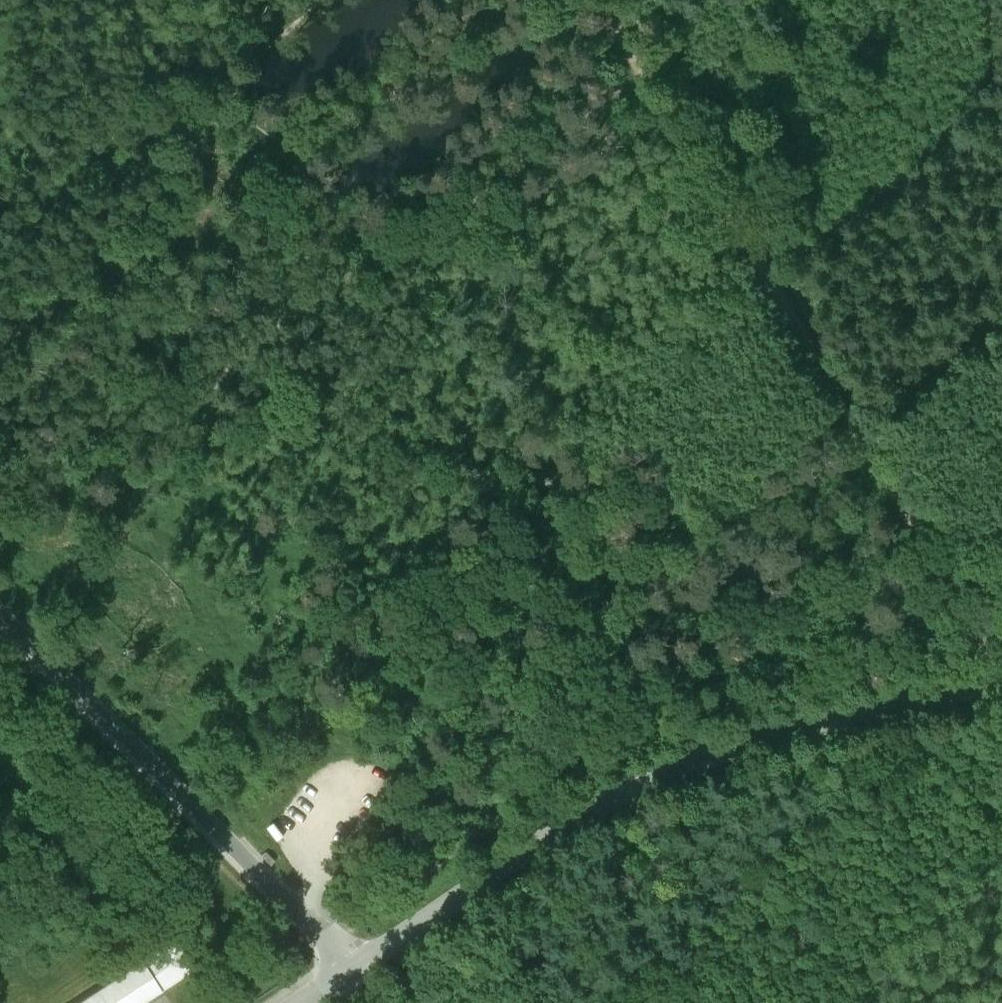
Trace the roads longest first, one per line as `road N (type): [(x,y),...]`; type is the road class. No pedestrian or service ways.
road 1 (track): [(986,634),(592,0)]
road 2 (tertiary): [(1001,678),(717,753),(648,782),(351,972)]
road 3 (residential): [(0,616),(335,943),(351,972)]
road 4 (track): [(0,336),(259,202)]

